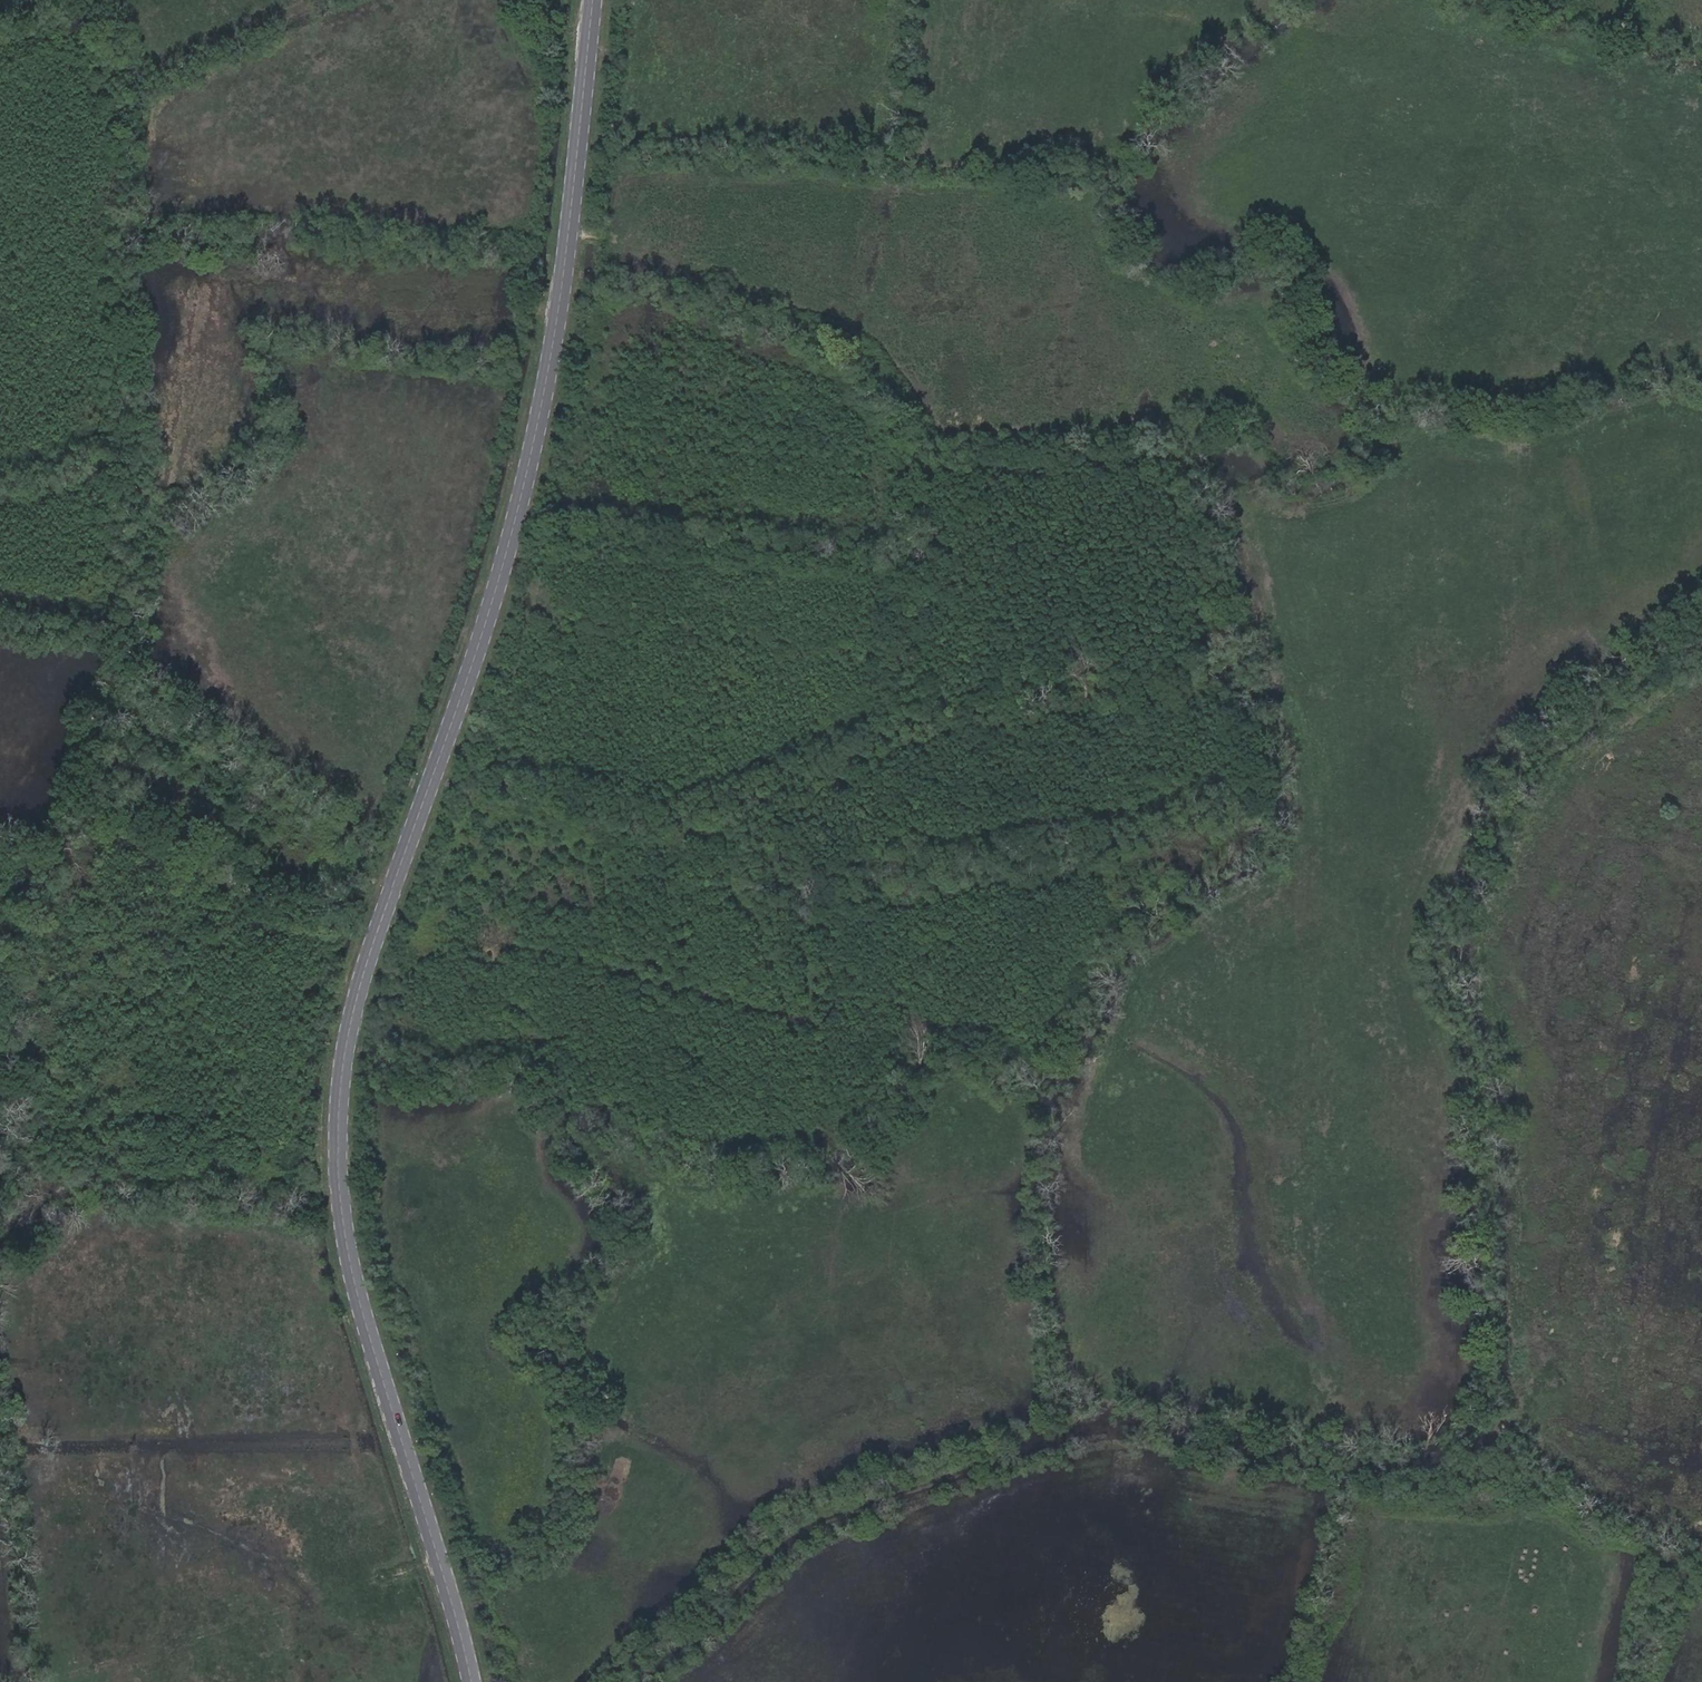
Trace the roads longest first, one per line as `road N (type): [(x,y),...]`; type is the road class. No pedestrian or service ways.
road 1 (tertiary): [(593,0),(566,265),(528,473),(490,615),(351,1017),(336,1121),(349,1259),(473,1681)]

